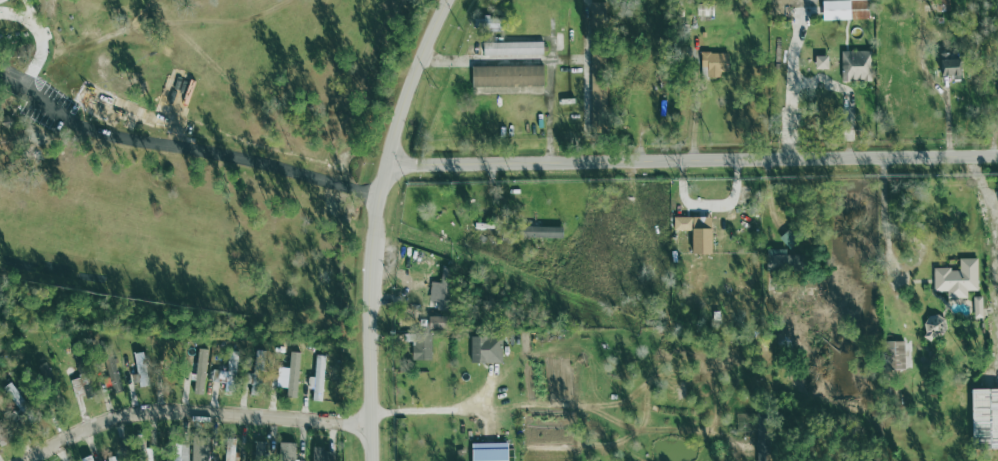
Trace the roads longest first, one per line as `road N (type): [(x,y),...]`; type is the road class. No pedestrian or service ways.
road 1 (residential): [(388,165),(997,156)]
road 2 (secondary): [(371,460),(388,165),(408,85),(447,0)]
road 3 (residential): [(24,460),(77,431),(146,411),(370,424)]

